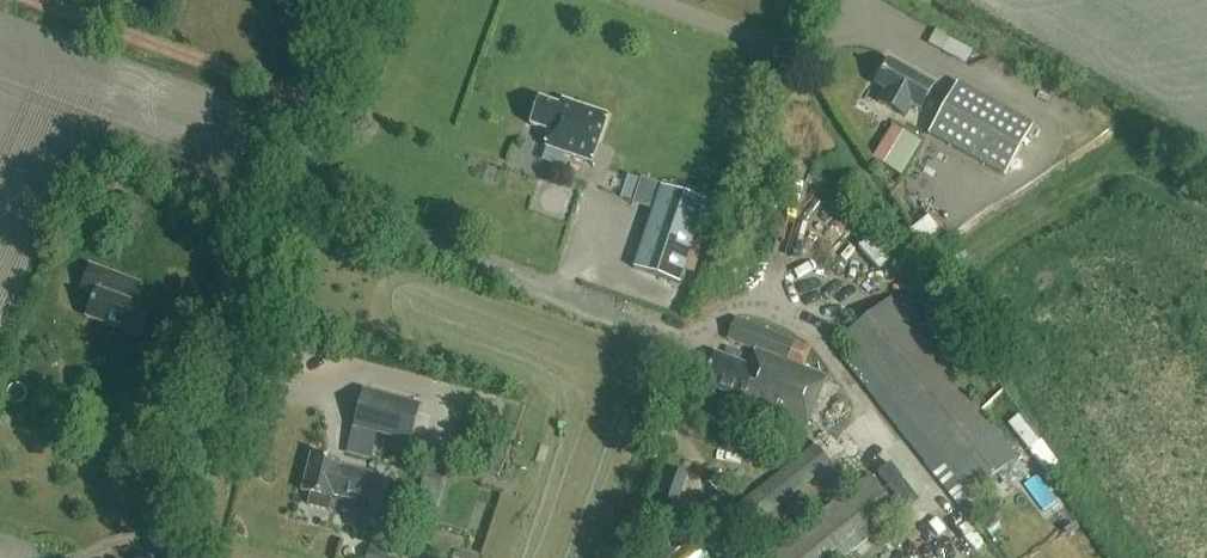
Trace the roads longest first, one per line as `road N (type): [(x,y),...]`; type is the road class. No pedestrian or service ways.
road 1 (unclassified): [(183,557),(283,193),(349,0)]

